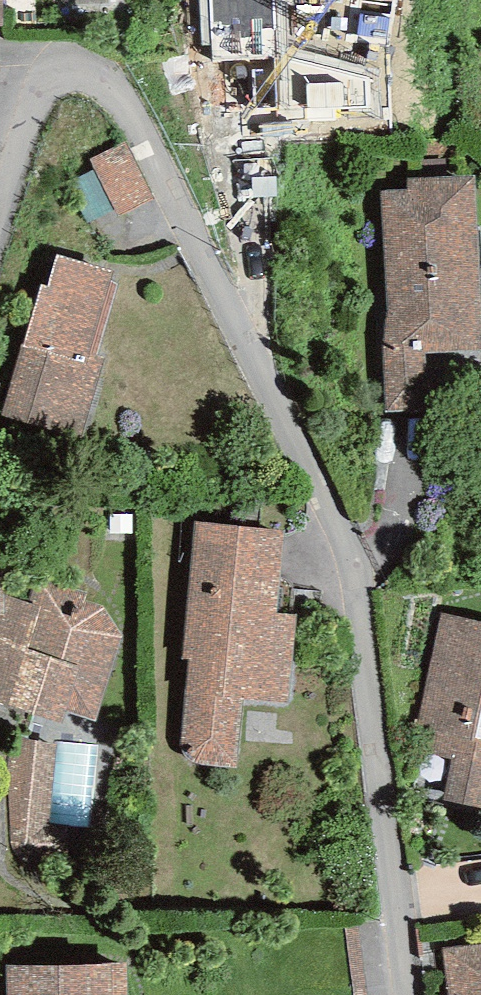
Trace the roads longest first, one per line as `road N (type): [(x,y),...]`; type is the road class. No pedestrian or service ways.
road 1 (residential): [(411,994),(347,554),(126,99),(98,74),(43,81),(0,200)]

